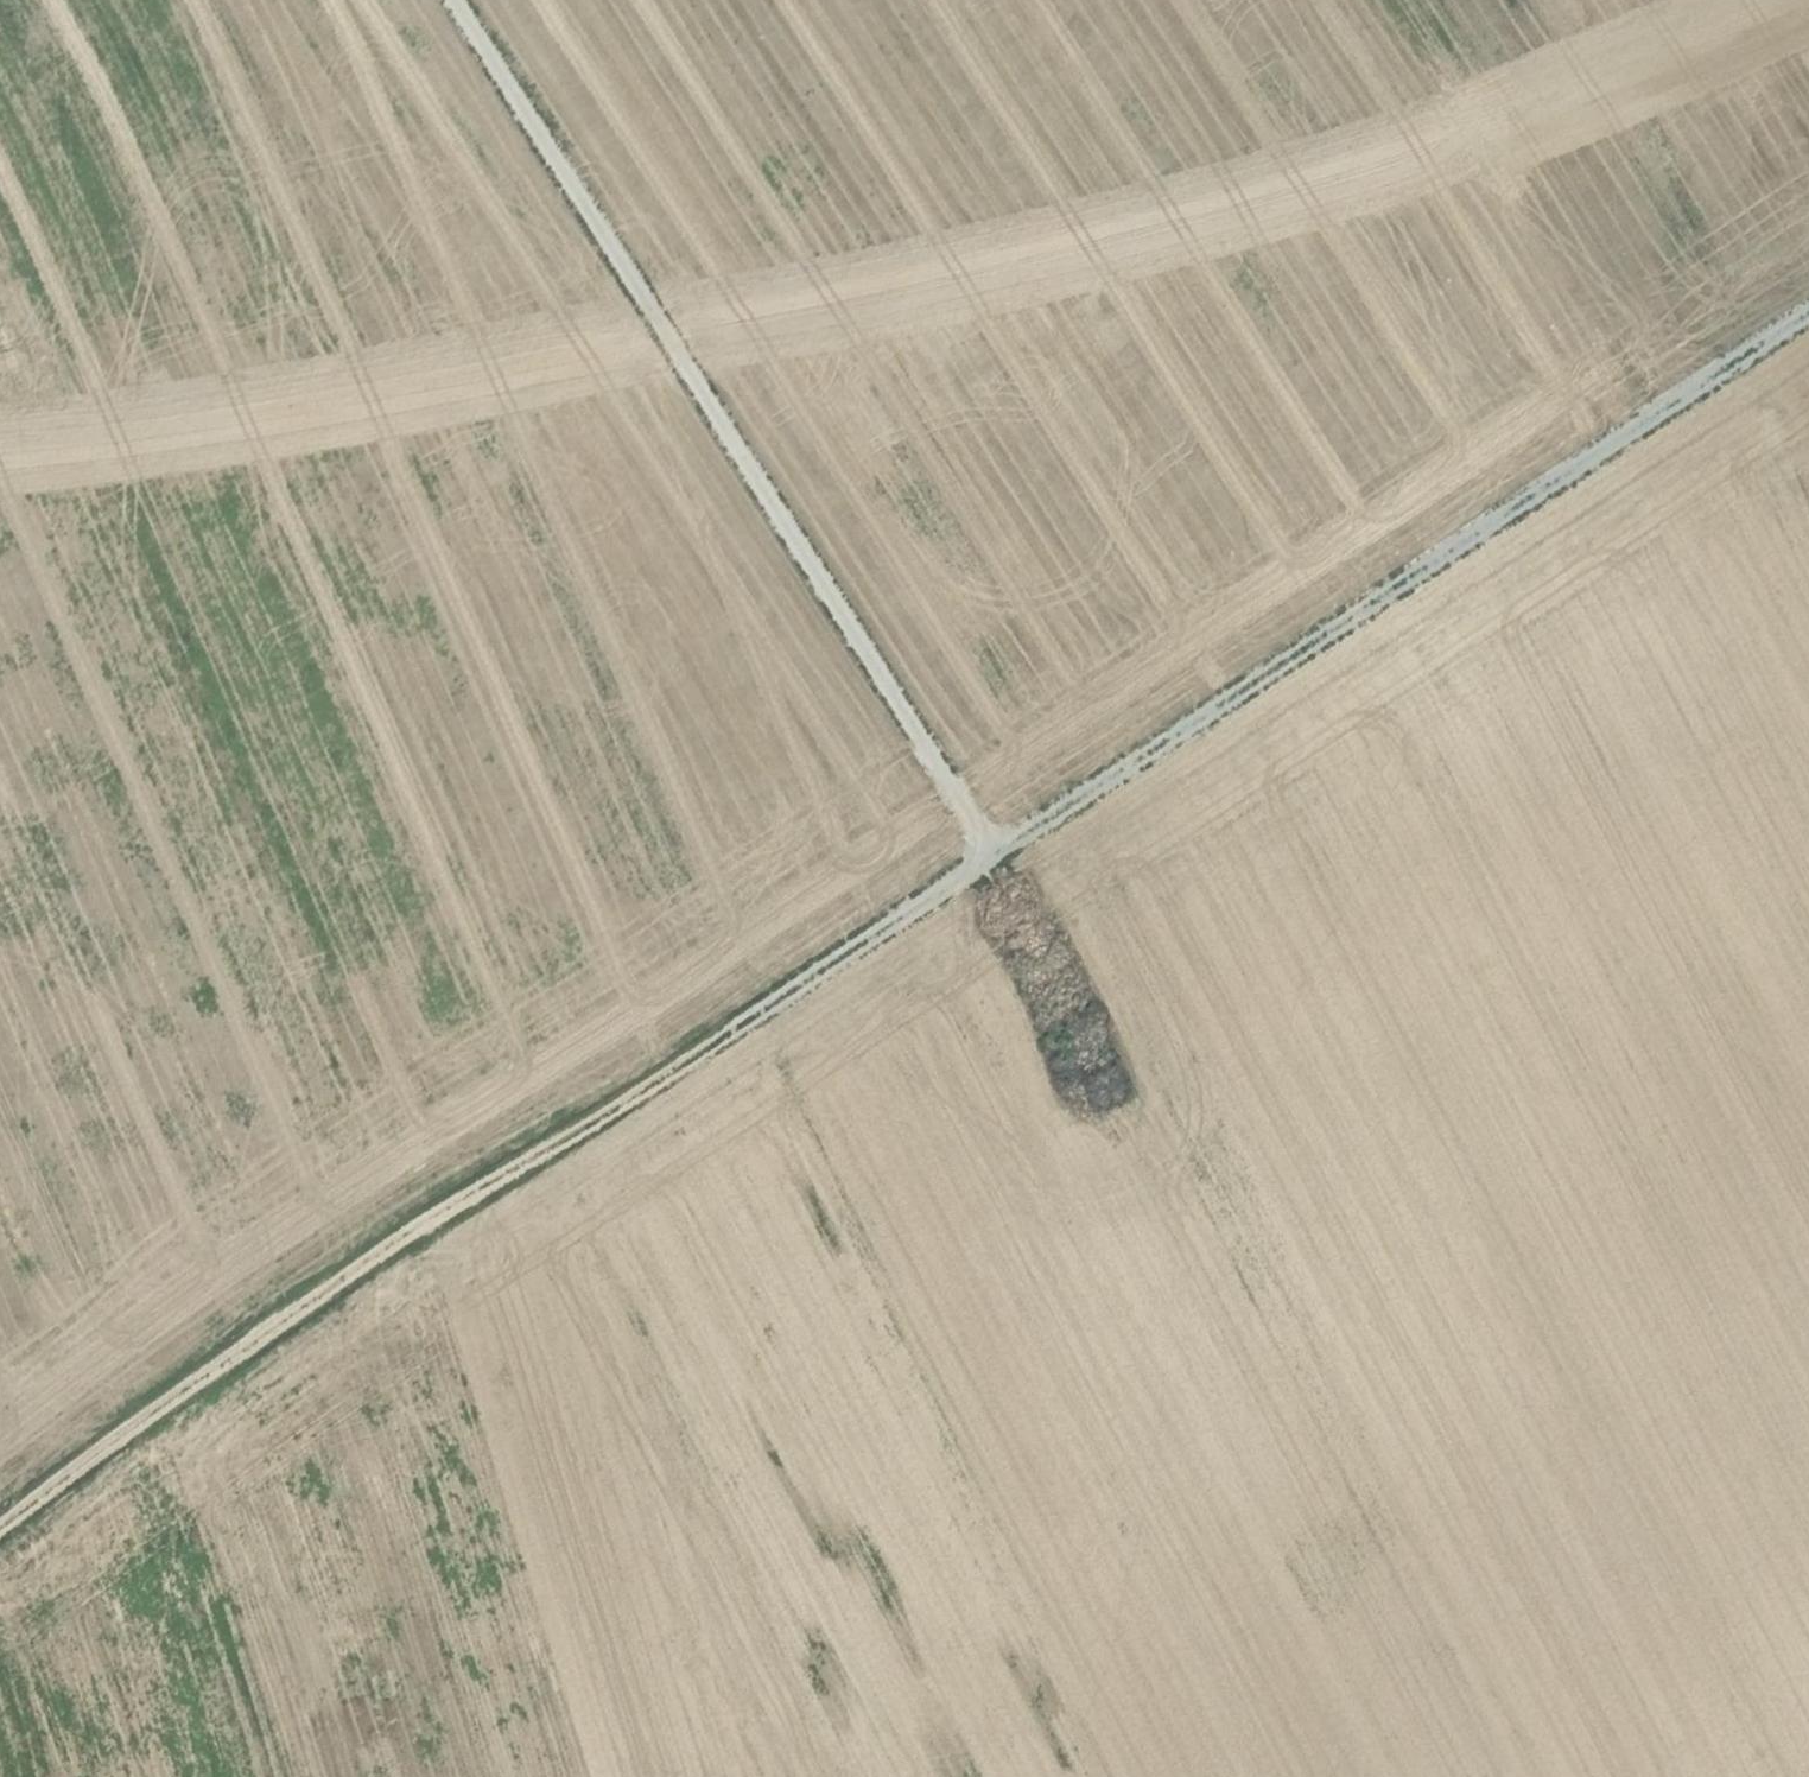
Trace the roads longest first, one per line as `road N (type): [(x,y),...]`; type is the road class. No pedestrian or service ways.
road 1 (track): [(0,1529),(415,1234),(684,1064),(1808,314)]
road 2 (track): [(459,0),(993,858)]

